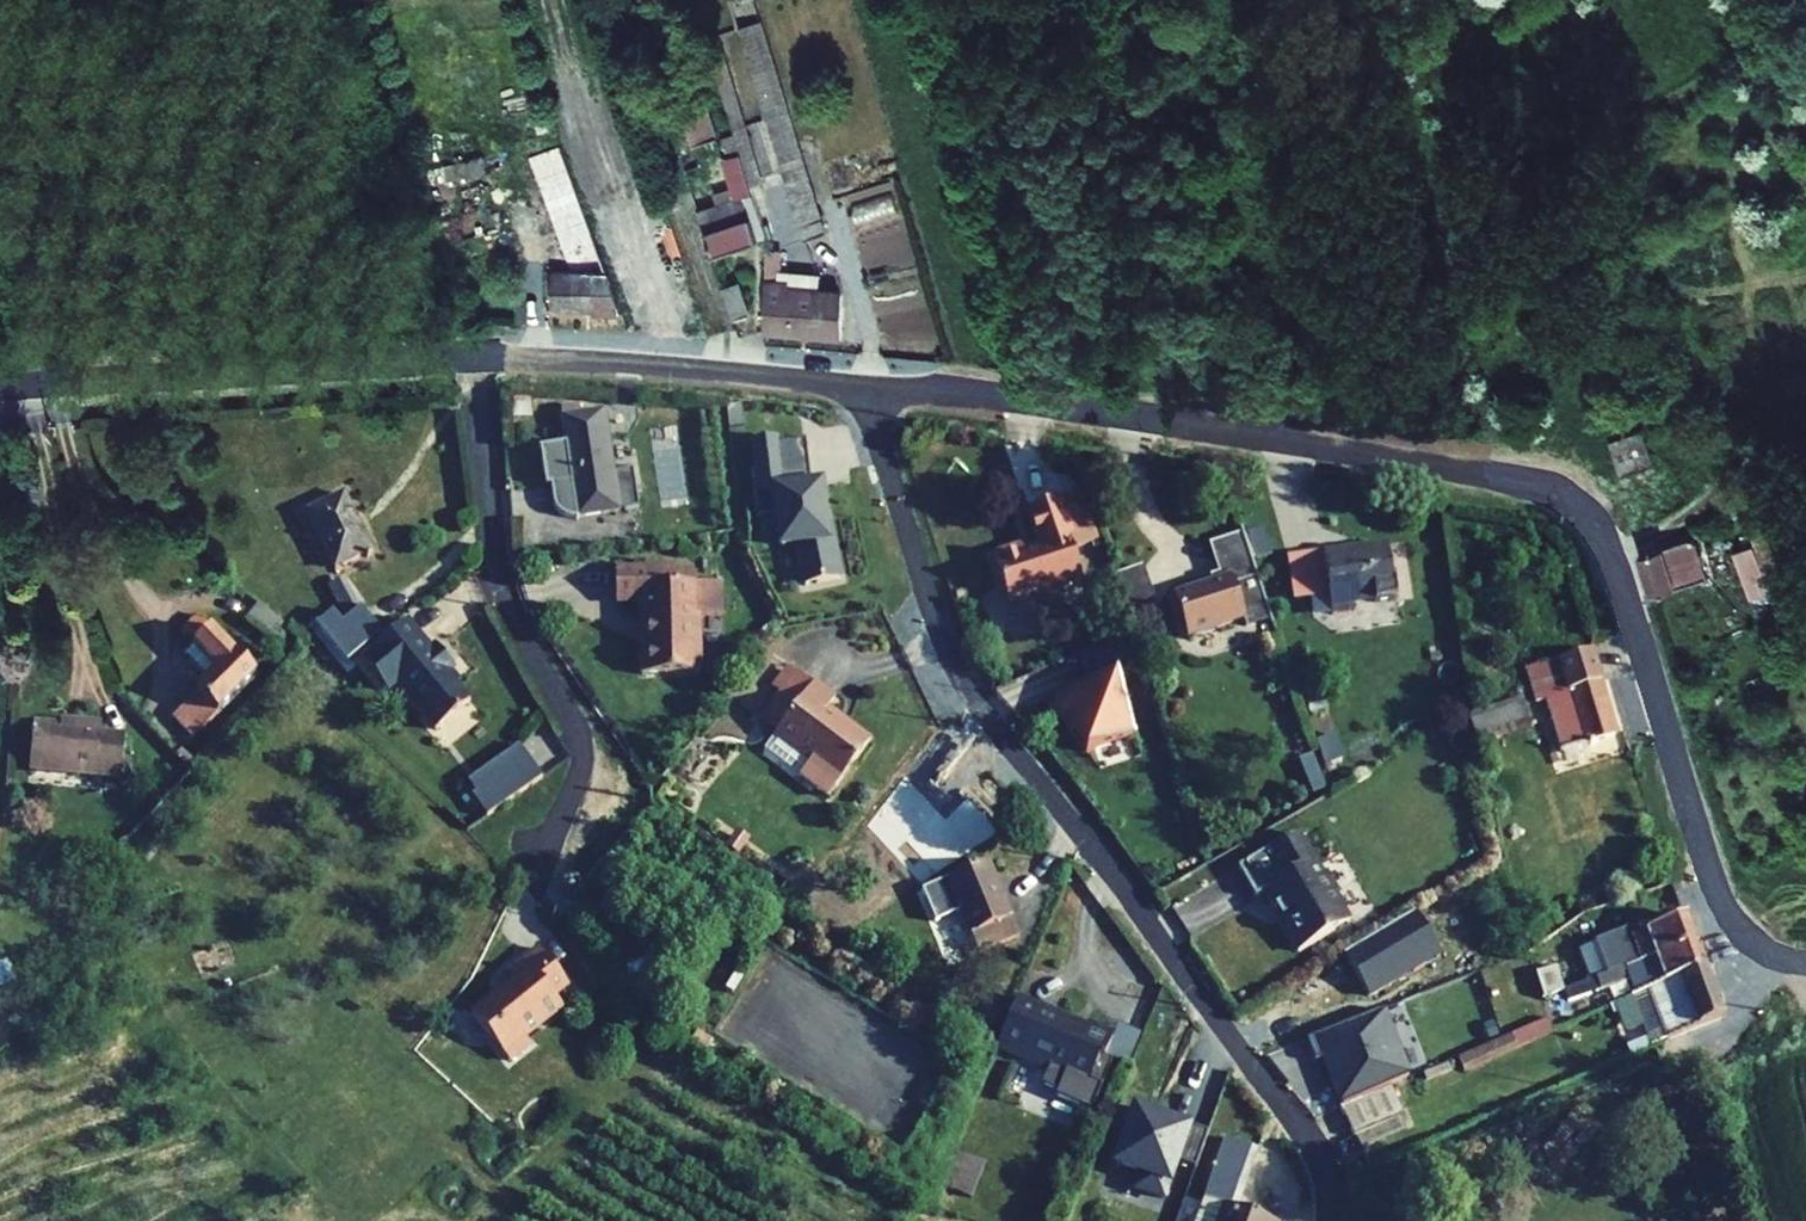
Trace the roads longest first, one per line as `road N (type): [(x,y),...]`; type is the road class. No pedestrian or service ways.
road 1 (residential): [(861,384),(1318,451),(1520,485),(1562,500),(1606,554),(1718,898),(1759,948),(1805,962)]
road 2 (residential): [(1324,1220),(1316,1168),(1288,1117),(952,661),(916,572),(861,384)]
road 3 (residential): [(473,358),(506,599),(584,761),(575,800),(547,850)]
road 4 (residential): [(0,393),(473,358)]
road 5 (residential): [(473,358),(579,359),(861,384)]

